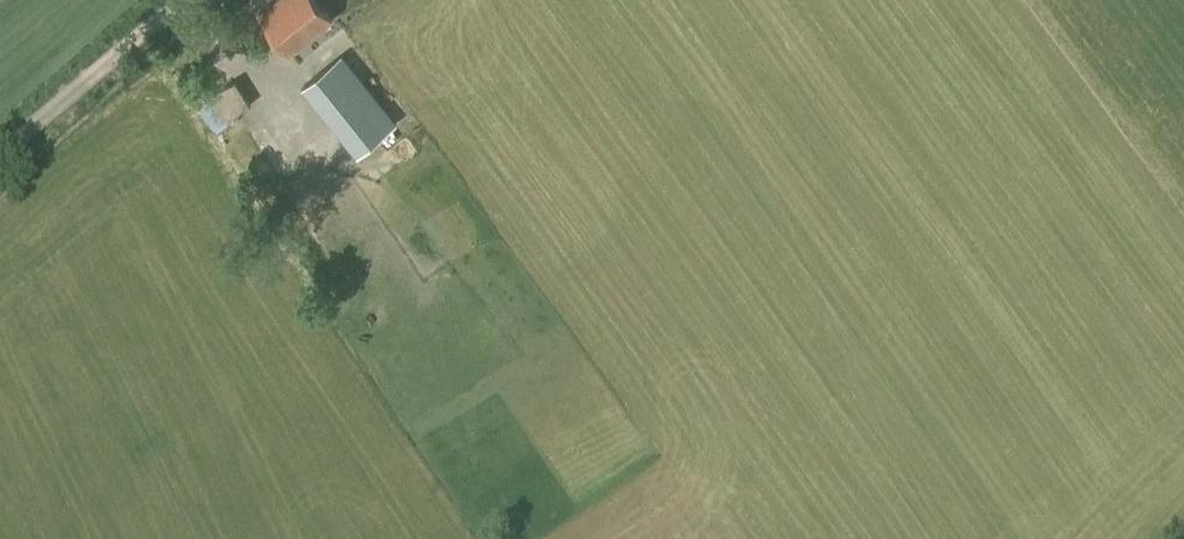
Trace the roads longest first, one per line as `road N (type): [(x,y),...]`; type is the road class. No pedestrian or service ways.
road 1 (track): [(0,160),(140,41)]

